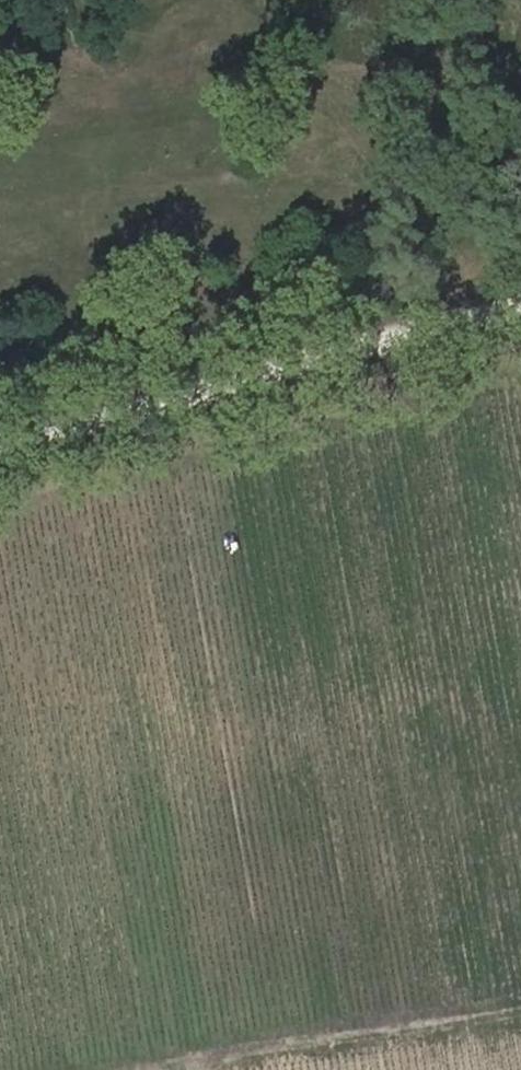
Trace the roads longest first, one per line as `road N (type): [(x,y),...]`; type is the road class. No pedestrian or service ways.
road 1 (track): [(168,1069),(520,1018)]

